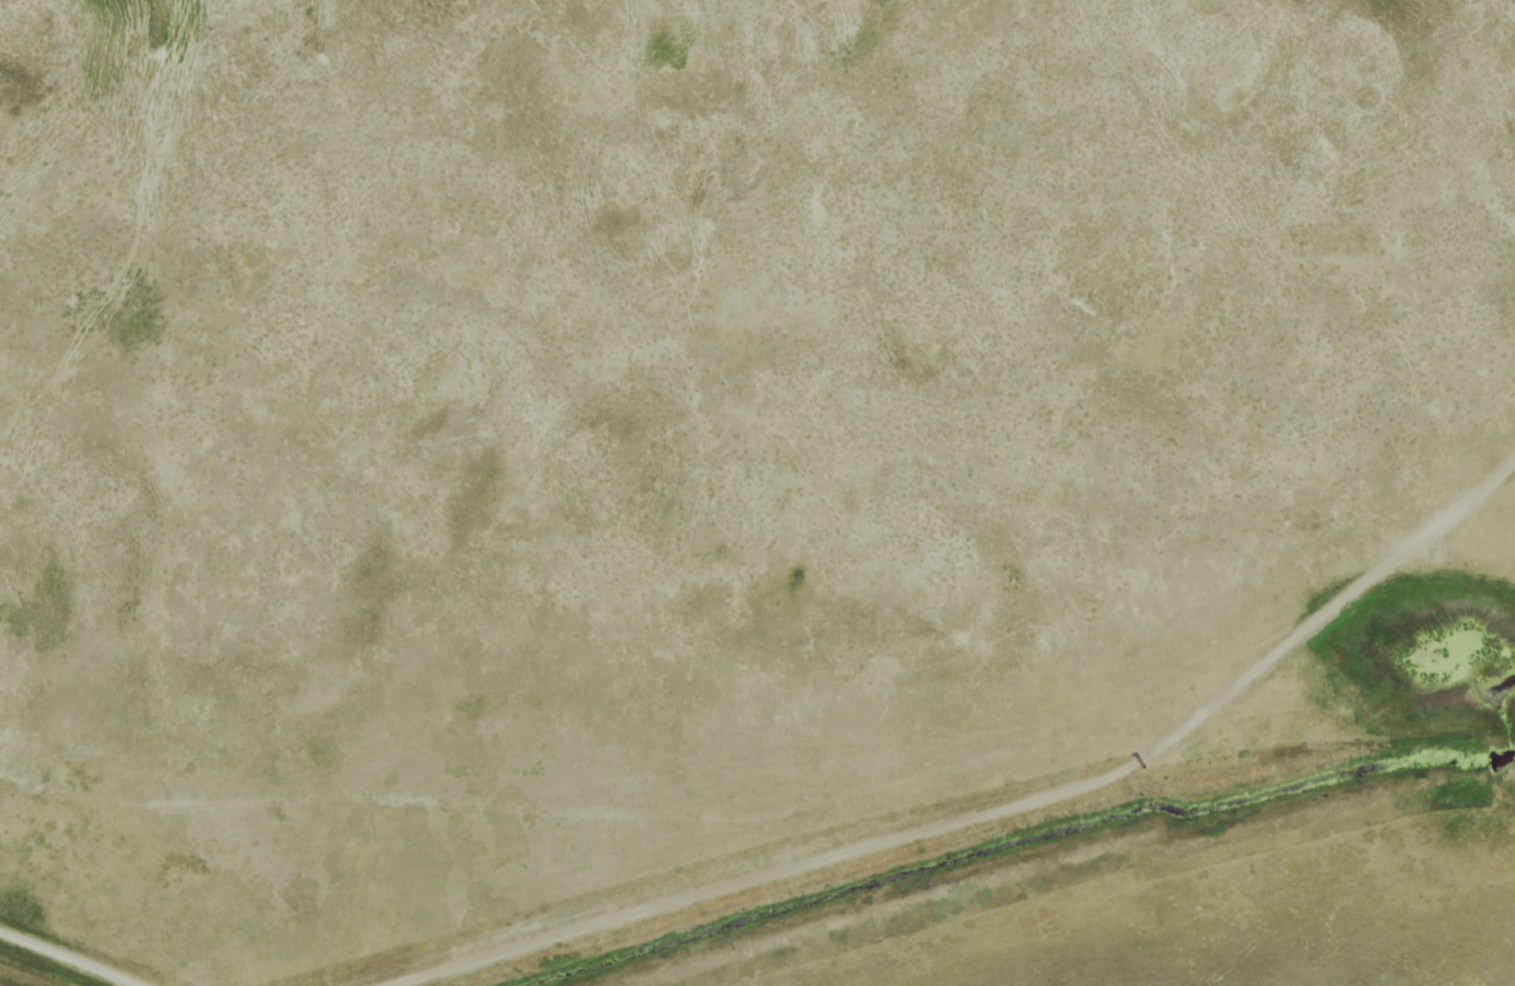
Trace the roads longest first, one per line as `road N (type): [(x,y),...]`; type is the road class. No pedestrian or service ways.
road 1 (residential): [(0,933),(132,985)]

